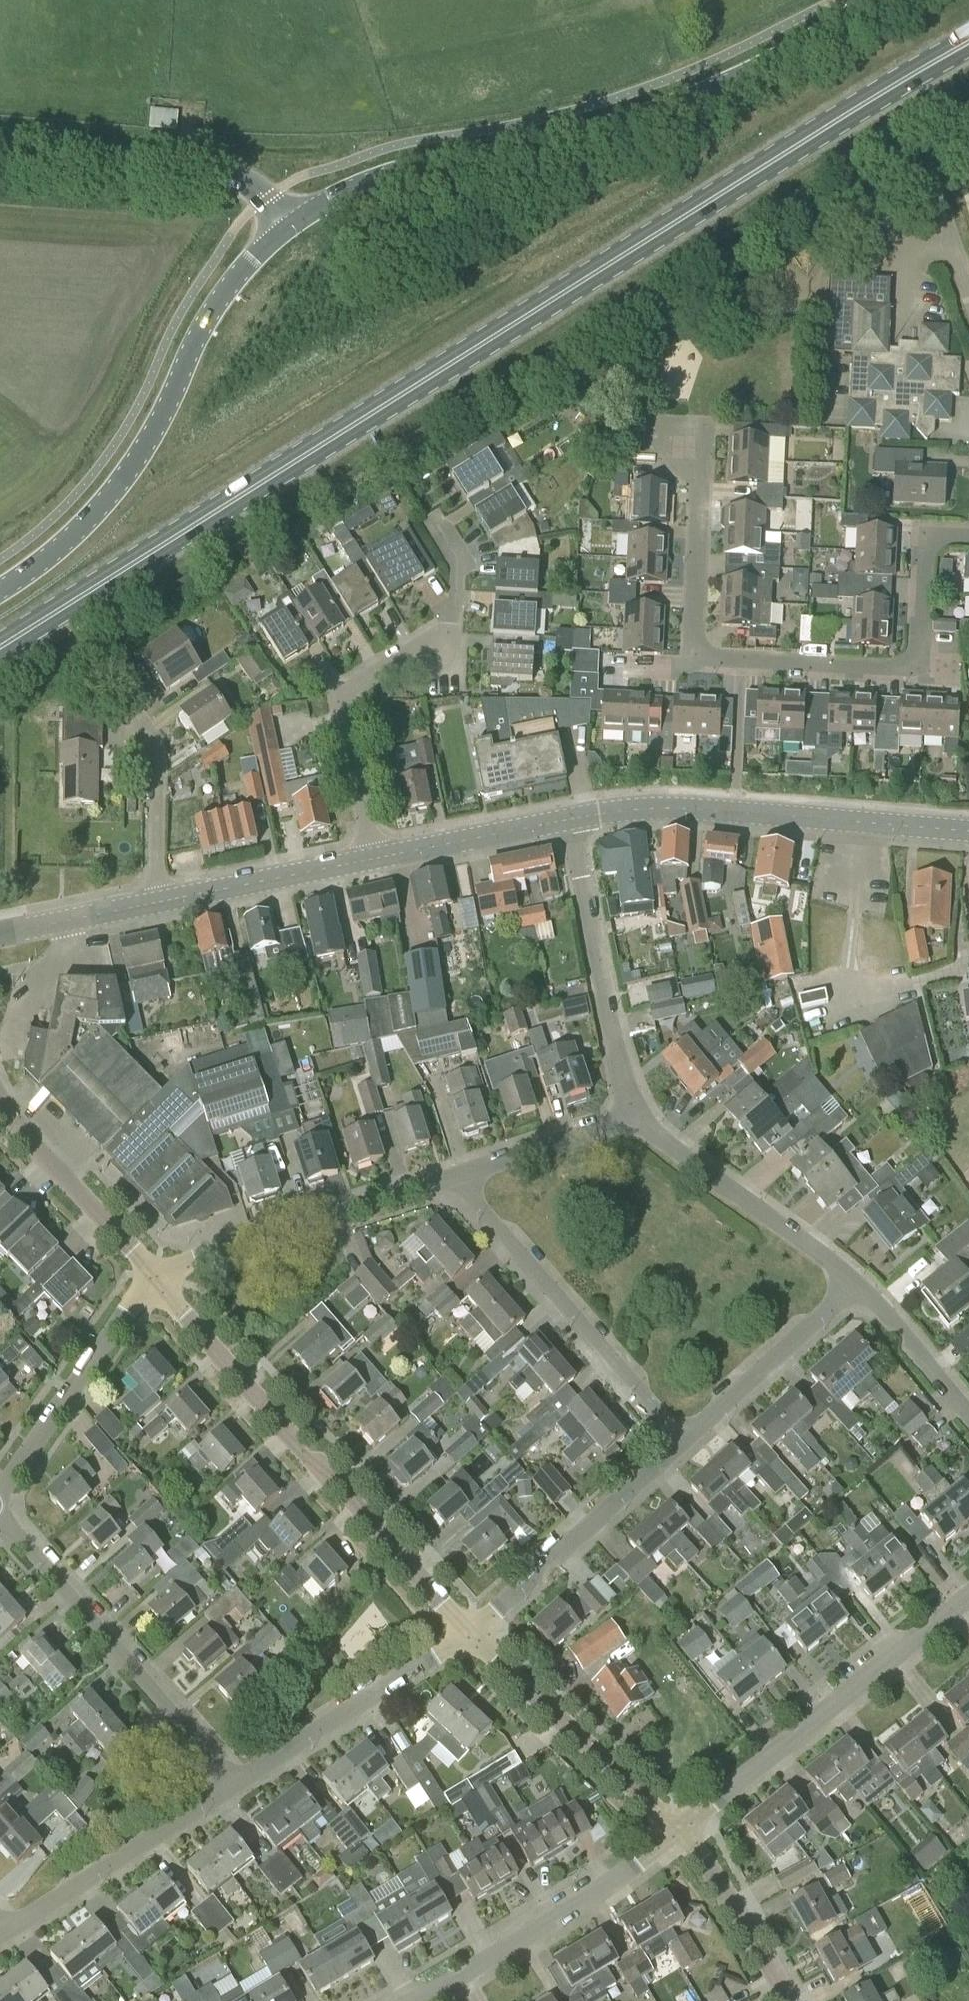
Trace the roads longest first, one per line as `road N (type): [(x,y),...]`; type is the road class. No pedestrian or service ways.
road 1 (primary): [(0,647),(968,43)]
road 2 (secondary): [(873,8),(746,76),(643,116),(351,186),(288,223)]
road 3 (unclassified): [(466,1633),(353,1498),(324,1467),(307,1462),(154,1276)]
road 4 (secondary): [(288,223),(224,289),(153,432),(117,483),(62,544),(0,588)]
road 5 (residential): [(373,857),(338,701),(394,664),(448,658),(457,561),(441,533)]
road 6 (unclassified): [(568,819),(680,806),(968,828)]
road 7 (residential): [(688,658),(915,670),(929,537),(968,538)]
road 8 (unclassified): [(678,1829),(968,1596)]
road 9 (residential): [(680,1451),(474,1198),(462,1169)]
road 10 (residential): [(235,1786),(0,1521)]
road 11 (residential): [(154,1276),(462,1169)]
road 12 (unclassified): [(419,2000),(602,1891),(678,1829)]
road 13 (residential): [(633,1121),(568,819)]
road 14 (tertiary): [(0,155),(227,174),(288,223)]
road 15 (unclassified): [(678,1829),(466,1633)]
road 16 (residential): [(633,1121),(863,1287)]
road 17 (residential): [(466,1633),(680,1451)]
road 18 (residential): [(235,1786),(466,1633)]
road 19 (residential): [(5,1935),(235,1786)]
road 20 (residential): [(0,1488),(154,1276)]
road 21 (residential): [(680,1451),(863,1287)]
road 22 (residential): [(675,439),(700,440),(688,658)]
road 23 (unclassified): [(154,1276),(21,1135),(0,1100)]
road 24 (unclassified): [(154,903),(373,857)]
road 25 (unclassified): [(788,2000),(678,1829)]
road 26 (unclassified): [(373,857),(568,819)]
road 27 (residential): [(154,903),(158,747),(133,720)]
road 28 (residential): [(462,1169),(633,1121)]
road 29 (residential): [(863,1287),(968,1412)]
road 30 (unclassified): [(0,935),(154,903)]

